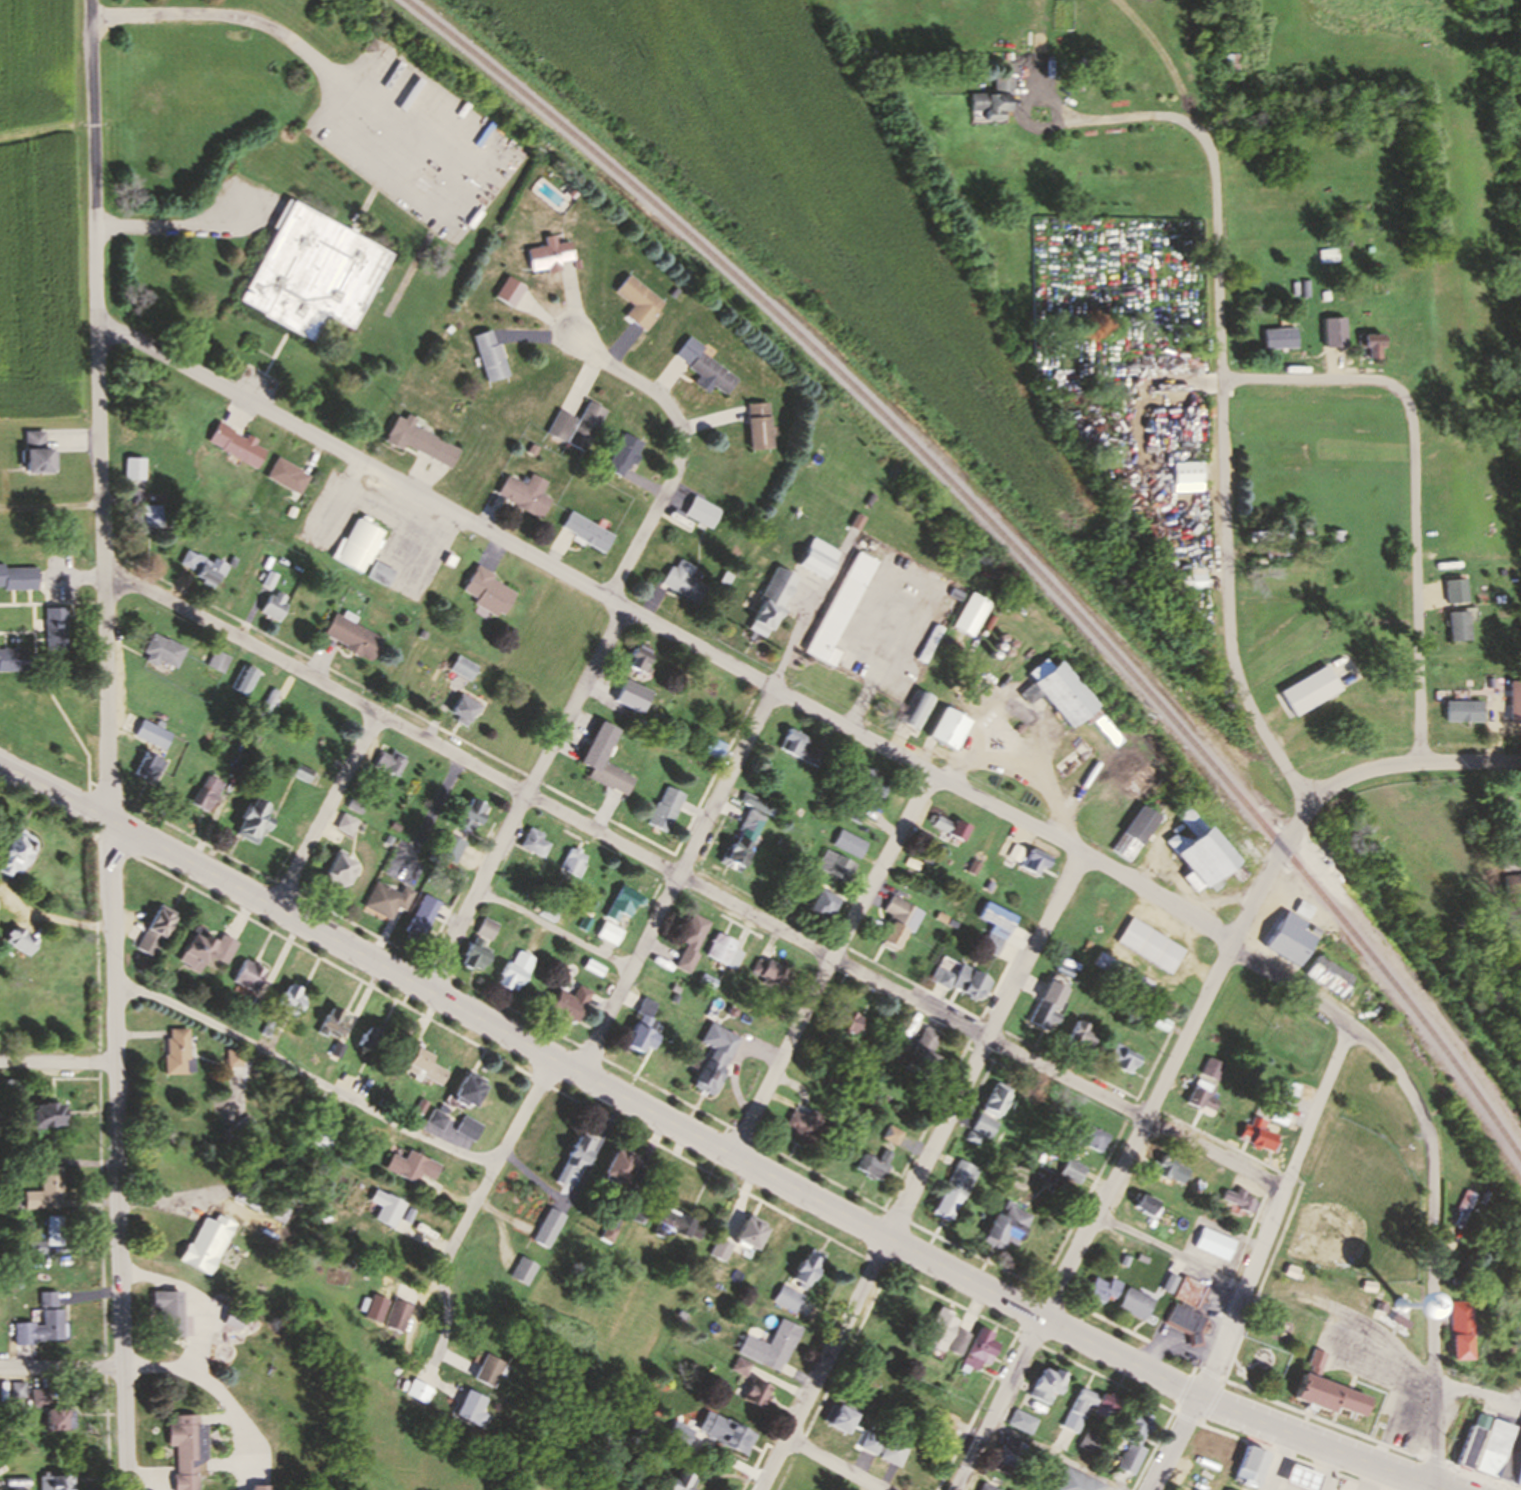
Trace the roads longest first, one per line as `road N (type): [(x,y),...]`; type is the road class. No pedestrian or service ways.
road 1 (primary): [(1444,1489),(1195,1397),(0,766)]
road 2 (residential): [(1348,1027),(1082,851),(95,316)]
road 3 (residential): [(1279,1189),(104,569)]
road 4 (residential): [(109,821),(91,0)]
road 5 (residential): [(126,1489),(109,821)]
road 6 (residential): [(1311,802),(1254,716),(1231,656),(1214,158)]
road 7 (residential): [(885,1236),(1082,851)]
road 8 (residential): [(733,1155),(931,772)]
road 9 (residential): [(577,1071),(772,688)]
road 10 (residential): [(428,989),(624,608)]
road 11 (residential): [(111,982),(493,1168)]
road 12 (tertiary): [(1038,1317),(1232,944)]
road 13 (residential): [(1195,1397),(1348,1027)]
road 14 (tertiary): [(1520,759),(1382,765),(1328,788),(1293,828),(1232,944)]
road 15 (residential): [(1436,1487),(1423,1126)]
road 16 (residential): [(1418,761),(1412,415)]
road 17 (residential): [(552,1058),(443,1265),(443,1336),(428,1374)]
road 18 (residential): [(609,598),(672,477),(678,427),(656,394),(571,334)]
road 19 (residential): [(0,1369),(122,1368),(220,1396),(229,1459)]
road 20 (residential): [(759,1489),(885,1236)]
road 21 (residential): [(273,906),(377,713)]
road 22 (residential): [(1412,415),(1405,397),(1378,381),(1222,383)]
road 23 (tertiary): [(951,1489),(1038,1317)]
road 24 (residential): [(1214,158),(1179,122),(1064,125)]
road 25 (residential): [(1348,1027),(1383,1057),(1423,1126)]

